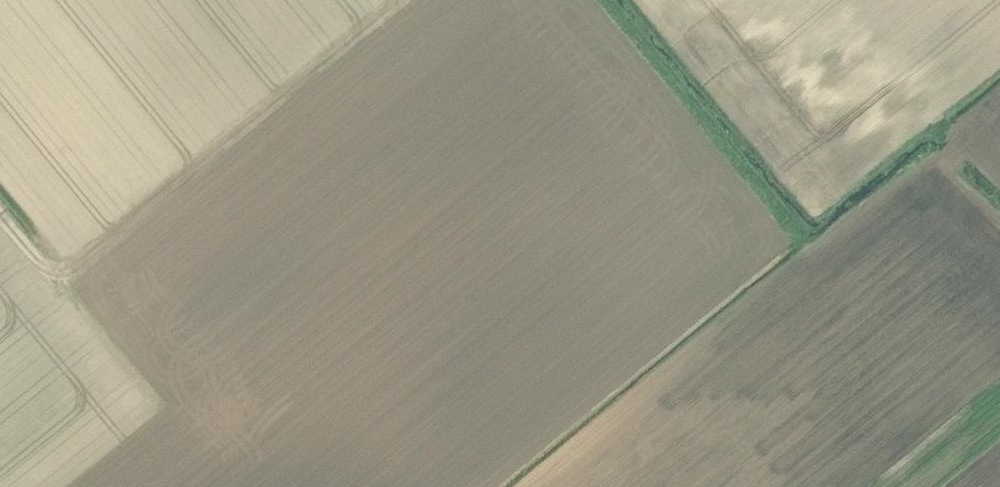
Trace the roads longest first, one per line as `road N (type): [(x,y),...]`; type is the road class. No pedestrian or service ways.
road 1 (track): [(397,0),(67,271)]

